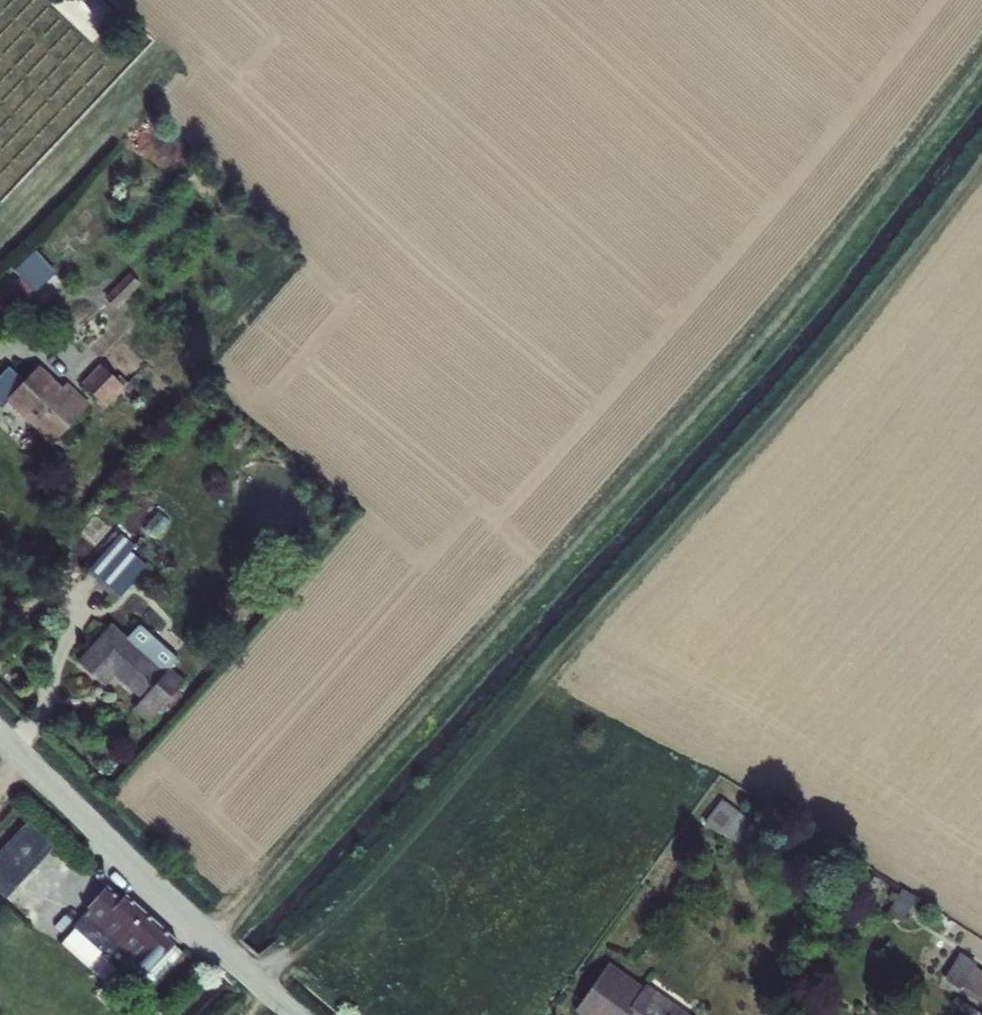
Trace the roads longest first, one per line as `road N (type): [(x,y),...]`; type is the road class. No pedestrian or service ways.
road 1 (tertiary): [(0,740),(291,1014)]

